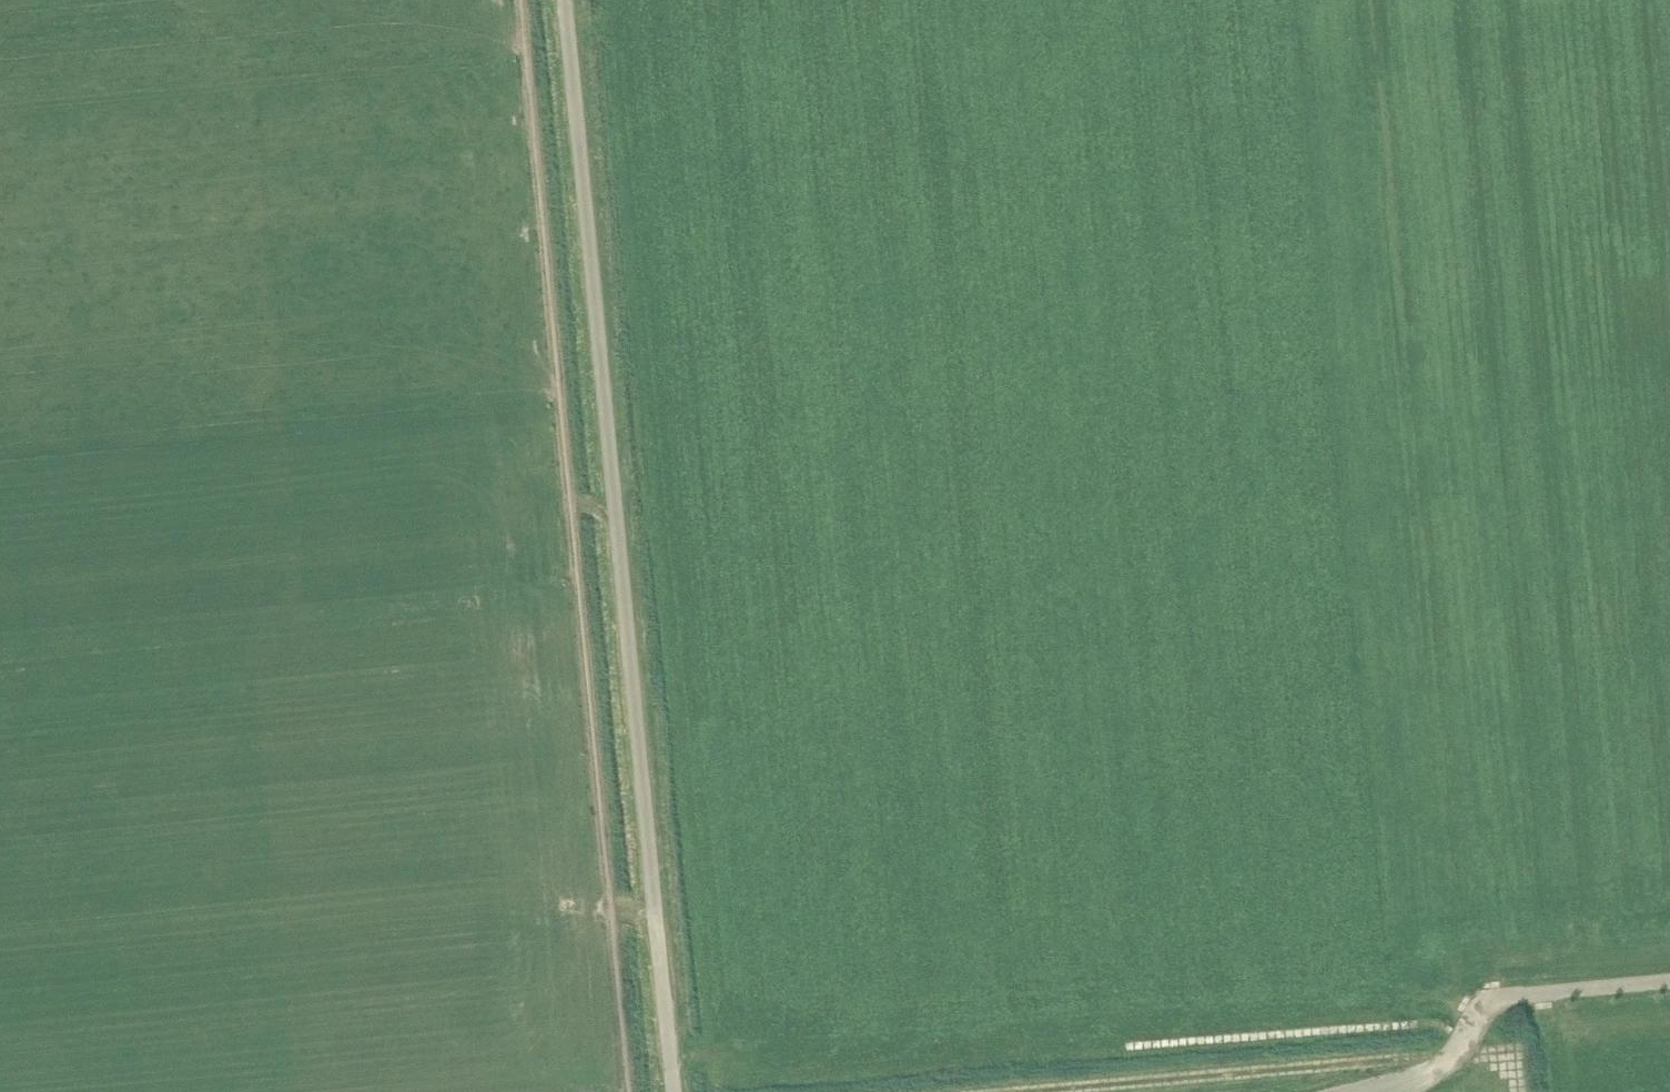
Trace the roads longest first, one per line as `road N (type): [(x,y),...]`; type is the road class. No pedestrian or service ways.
road 1 (unclassified): [(674,1091),(565,0)]

